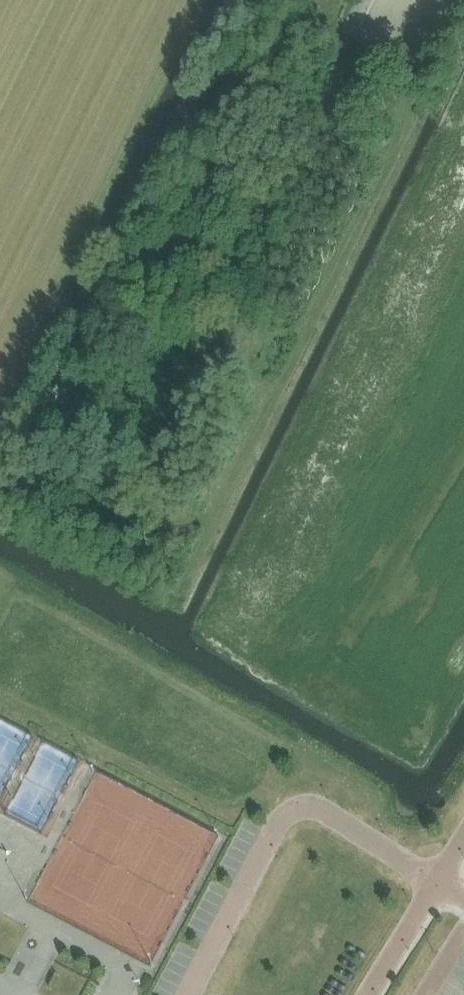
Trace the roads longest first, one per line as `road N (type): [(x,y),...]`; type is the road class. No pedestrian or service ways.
road 1 (residential): [(463,838),(367,994)]

